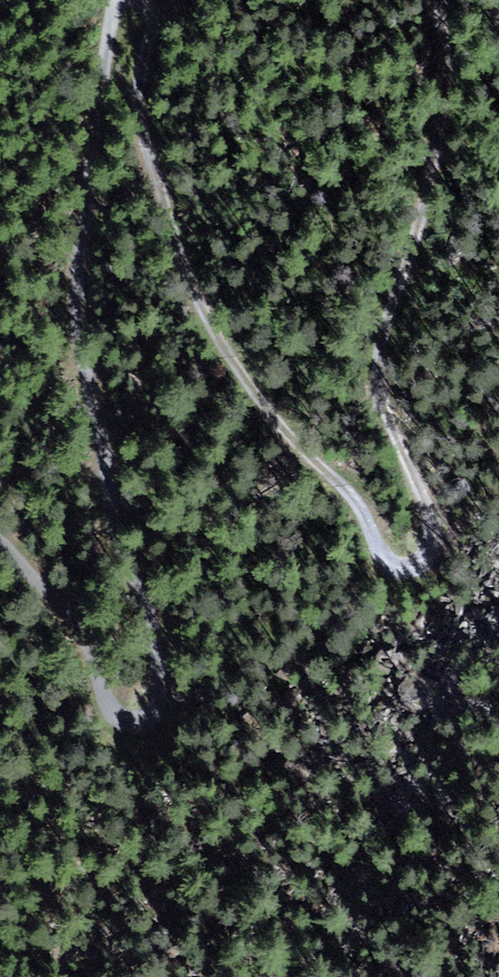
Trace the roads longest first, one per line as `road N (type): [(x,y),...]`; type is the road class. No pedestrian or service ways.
road 1 (track): [(144,0),(153,13),(140,113),(200,299),(253,392),(353,495),(384,557),(424,568),(434,525),(379,386),(393,308),(434,195),(455,77),(440,0)]
road 2 (track): [(0,517),(81,681),(112,720),(150,726),(166,688),(120,537),(85,362),(88,186),(115,0)]

